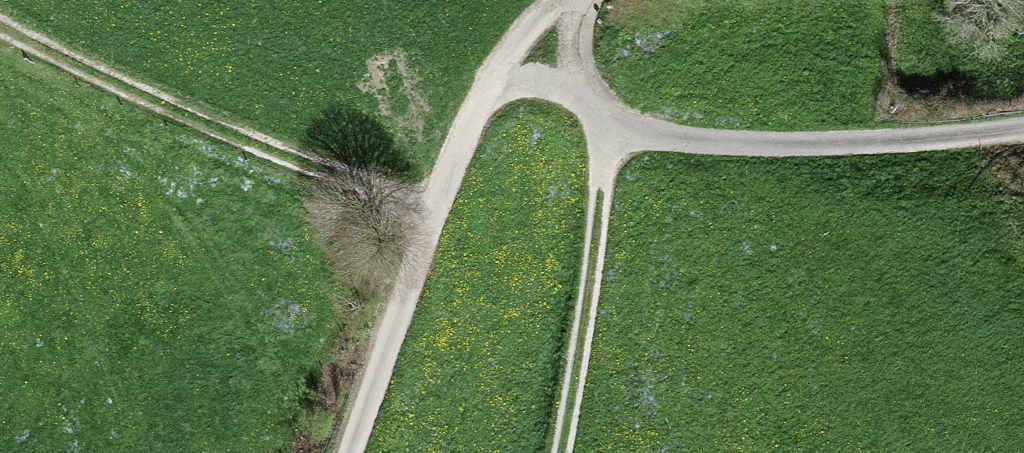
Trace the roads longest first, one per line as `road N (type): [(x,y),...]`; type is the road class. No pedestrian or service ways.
road 1 (unclassified): [(333,452),(483,84),(559,0)]
road 2 (track): [(429,217),(0,28)]
road 3 (track): [(603,130),(762,140),(1023,128)]
road 4 (track): [(603,130),(594,264),(560,452)]
road 5 (track): [(578,0),(571,88),(603,130)]

